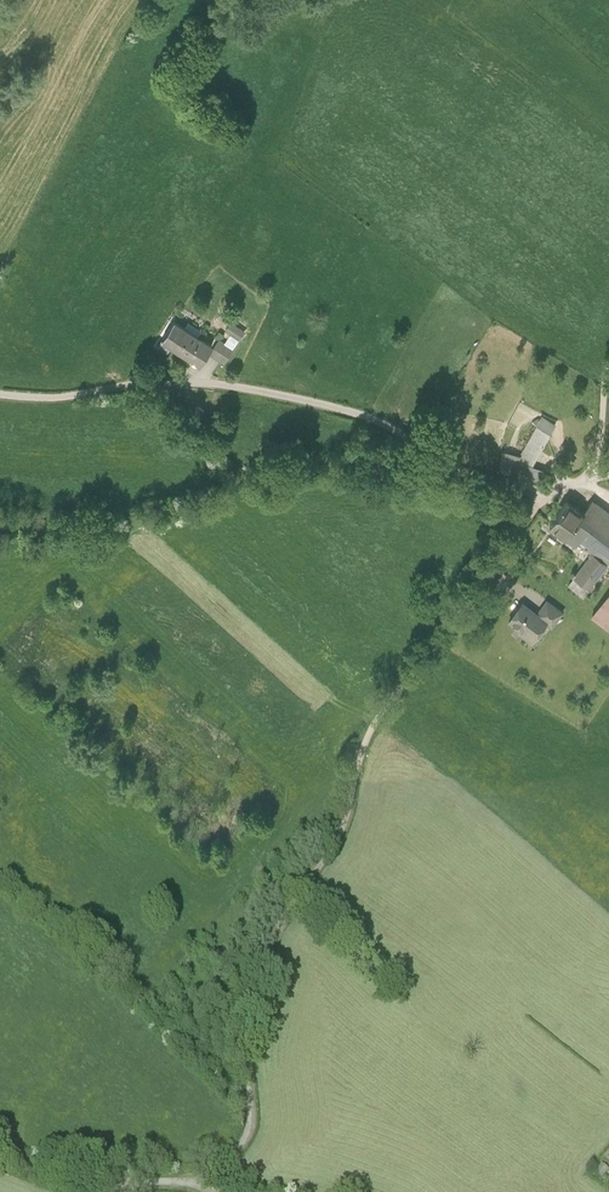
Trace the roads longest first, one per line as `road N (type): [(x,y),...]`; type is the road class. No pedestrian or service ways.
road 1 (track): [(208,1191),(249,1135),(256,1022),(274,944),(296,895),(341,846),(365,751),(547,493)]
road 2 (unclassified): [(592,477),(547,493),(515,488),(455,469),(379,424),(214,386),(65,399),(0,396)]
road 3 (track): [(0,1149),(208,1191)]

